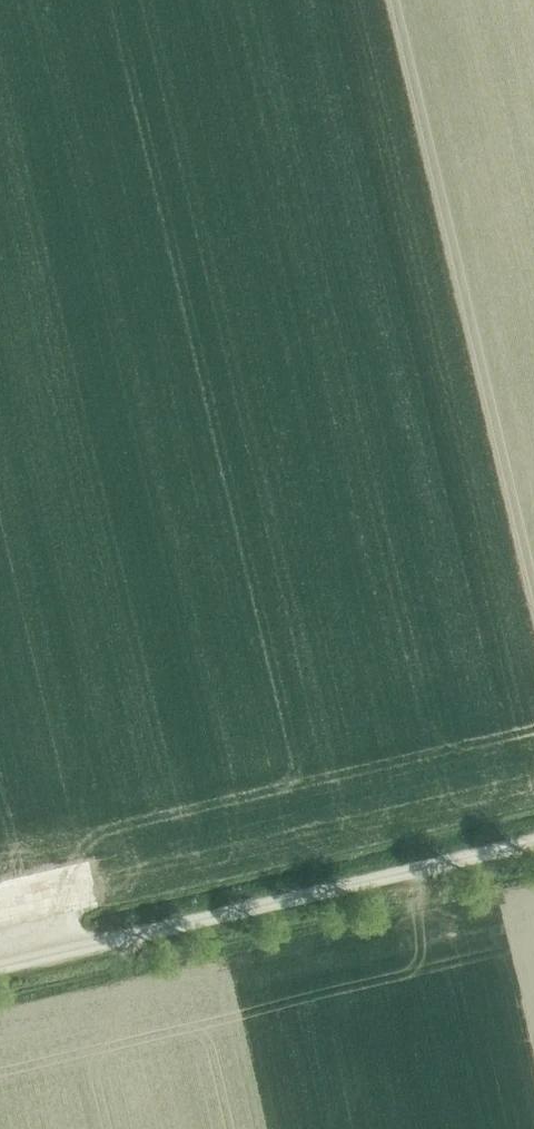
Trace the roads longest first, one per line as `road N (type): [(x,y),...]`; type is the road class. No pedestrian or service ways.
road 1 (unclassified): [(0,965),(533,841)]

